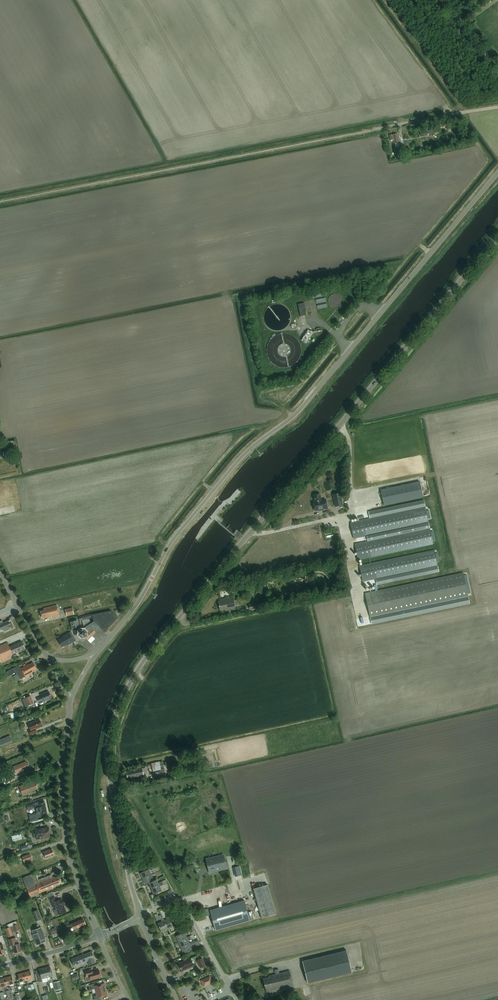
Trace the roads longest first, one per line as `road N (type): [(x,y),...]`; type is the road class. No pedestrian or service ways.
road 1 (tertiary): [(142,917),(107,753),(127,689),(497,237)]
road 2 (unclassified): [(94,656),(235,464),(294,416),(497,173)]
road 3 (tertiary): [(99,936),(63,821),(69,701)]
road 4 (residential): [(142,917),(171,901),(184,905),(232,990)]
road 5 (unclassified): [(373,130),(497,107)]

